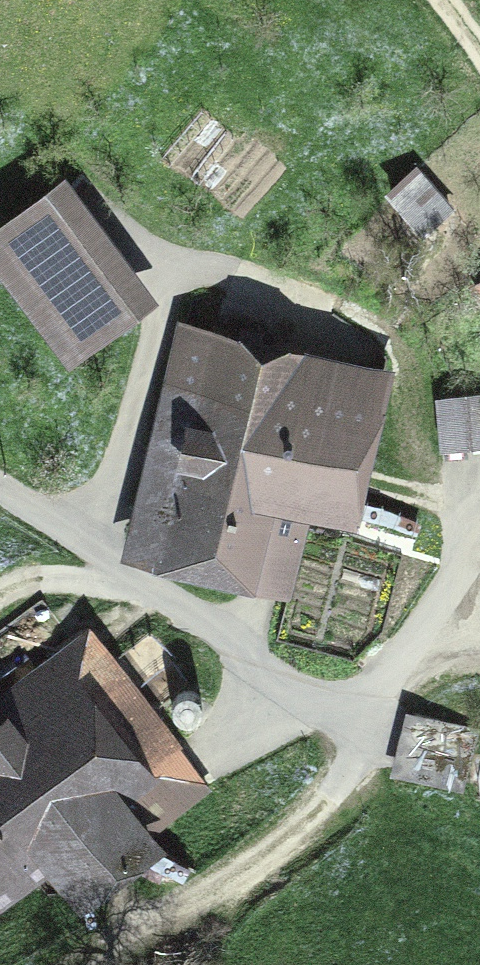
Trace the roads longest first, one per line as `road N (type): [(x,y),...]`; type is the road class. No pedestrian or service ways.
road 1 (unclassified): [(0,479),(312,689),(358,697),(400,672)]
road 2 (track): [(95,547),(163,306),(181,269),(347,334)]
road 3 (track): [(77,964),(259,868),(348,780),(363,728),(358,697)]
road 4 (track): [(0,594),(53,574),(150,583)]
road 5 (track): [(400,672),(479,562)]

